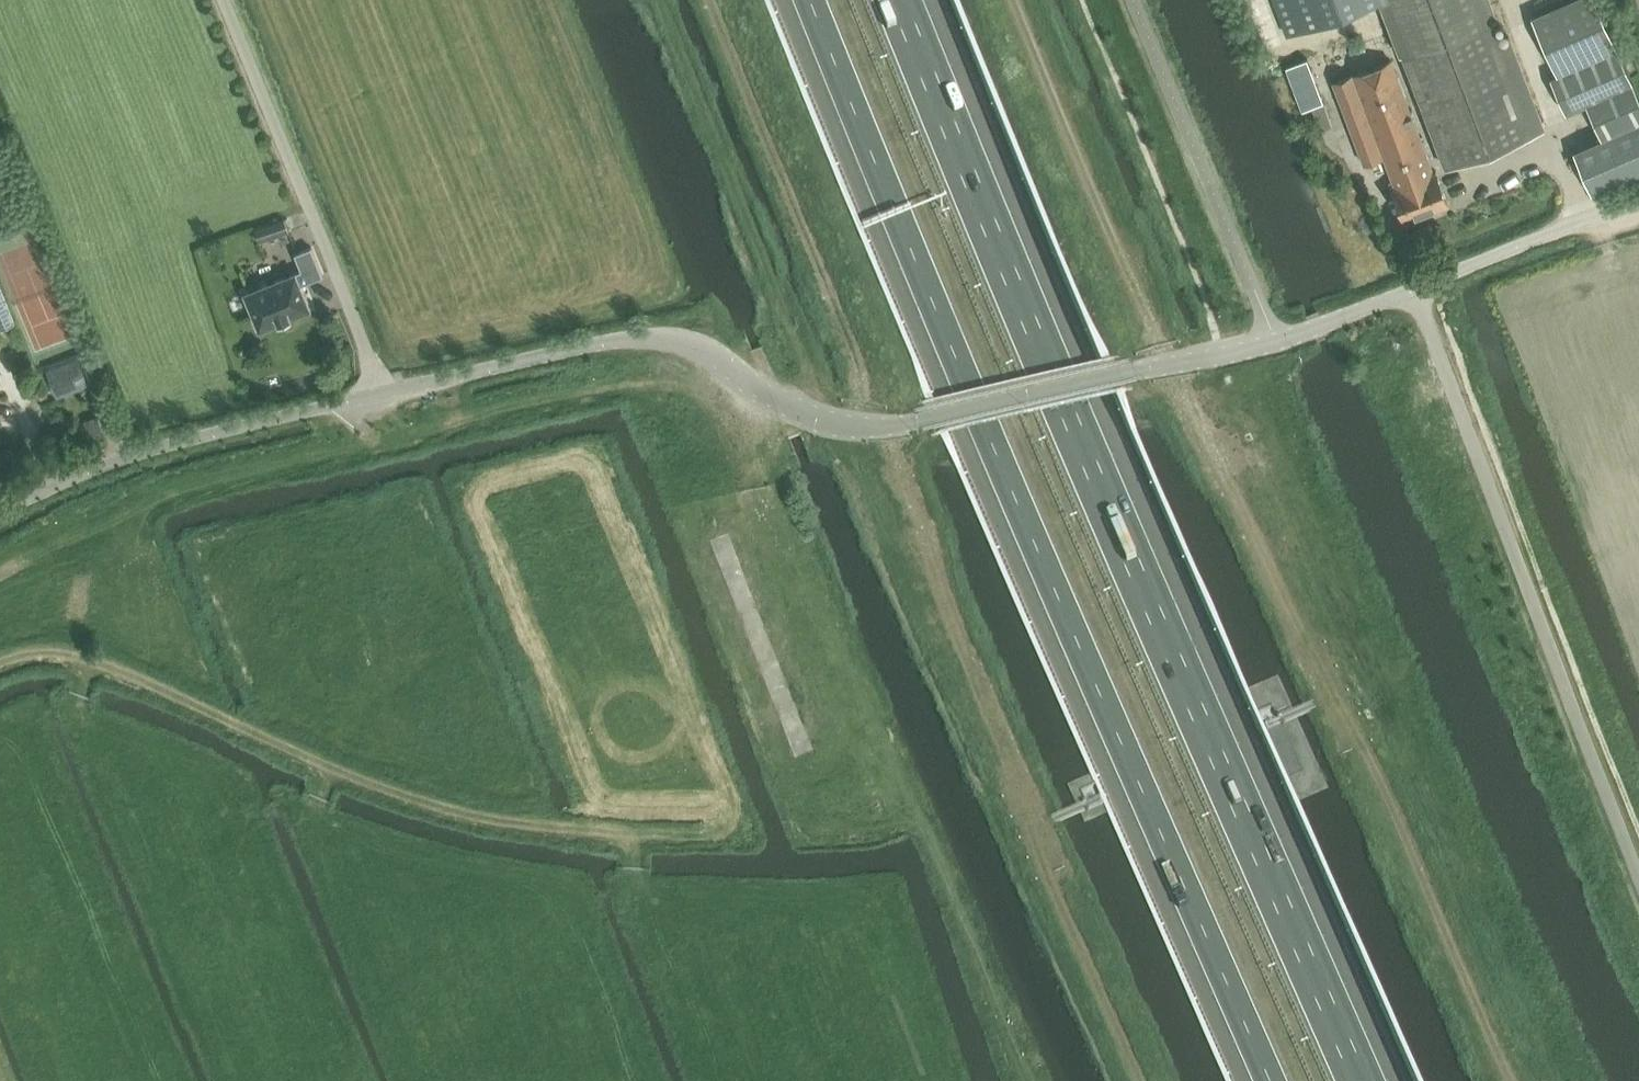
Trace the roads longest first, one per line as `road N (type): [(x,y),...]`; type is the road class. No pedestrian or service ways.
road 1 (track): [(1512,1080),(1424,881),(1347,742),(1240,511),(1185,417),(1010,0)]
road 2 (motorway): [(1364,1080),(1110,510),(897,0)]
road 3 (motorway): [(804,0),(1031,541),(1270,1080)]
road 4 (track): [(707,0),(854,356),(867,413),(918,511),(943,597),(1040,829),(1050,880),(1138,1080)]
road 5 (unclassified): [(0,514),(125,459),(634,337),(700,345),(786,403),(836,424),(920,426)]
road 6 (unclassified): [(1416,290),(1224,355),(920,426)]
road 7 (track): [(628,834),(527,827),(326,766),(310,813)]
road 8 (track): [(326,766),(95,660),(79,701)]
road 9 (unclassified): [(1416,290),(1638,204)]

